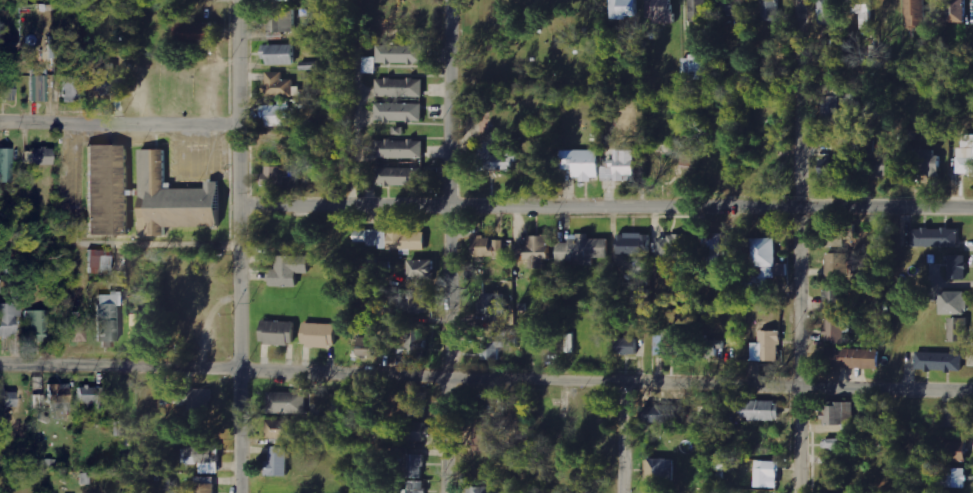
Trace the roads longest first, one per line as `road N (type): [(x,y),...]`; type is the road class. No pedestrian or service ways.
road 1 (residential): [(972,391),(0,368)]
road 2 (residential): [(972,205),(235,208)]
road 3 (residential): [(448,492),(450,0)]
road 4 (tertiary): [(237,492),(235,0)]
road 5 (residential): [(799,492),(798,0)]
road 6 (residential): [(235,126),(0,122)]

